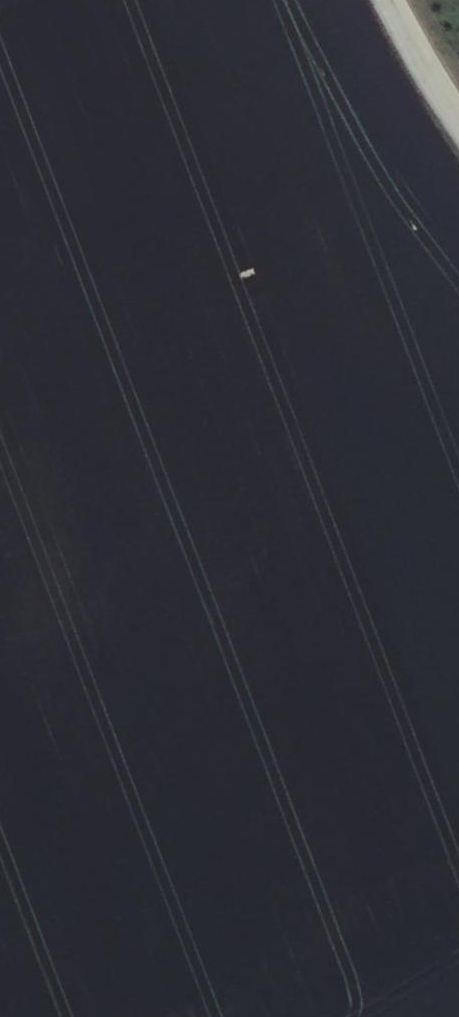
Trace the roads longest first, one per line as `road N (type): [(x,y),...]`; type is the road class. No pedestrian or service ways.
road 1 (unclassified): [(458,121),(389,0)]

